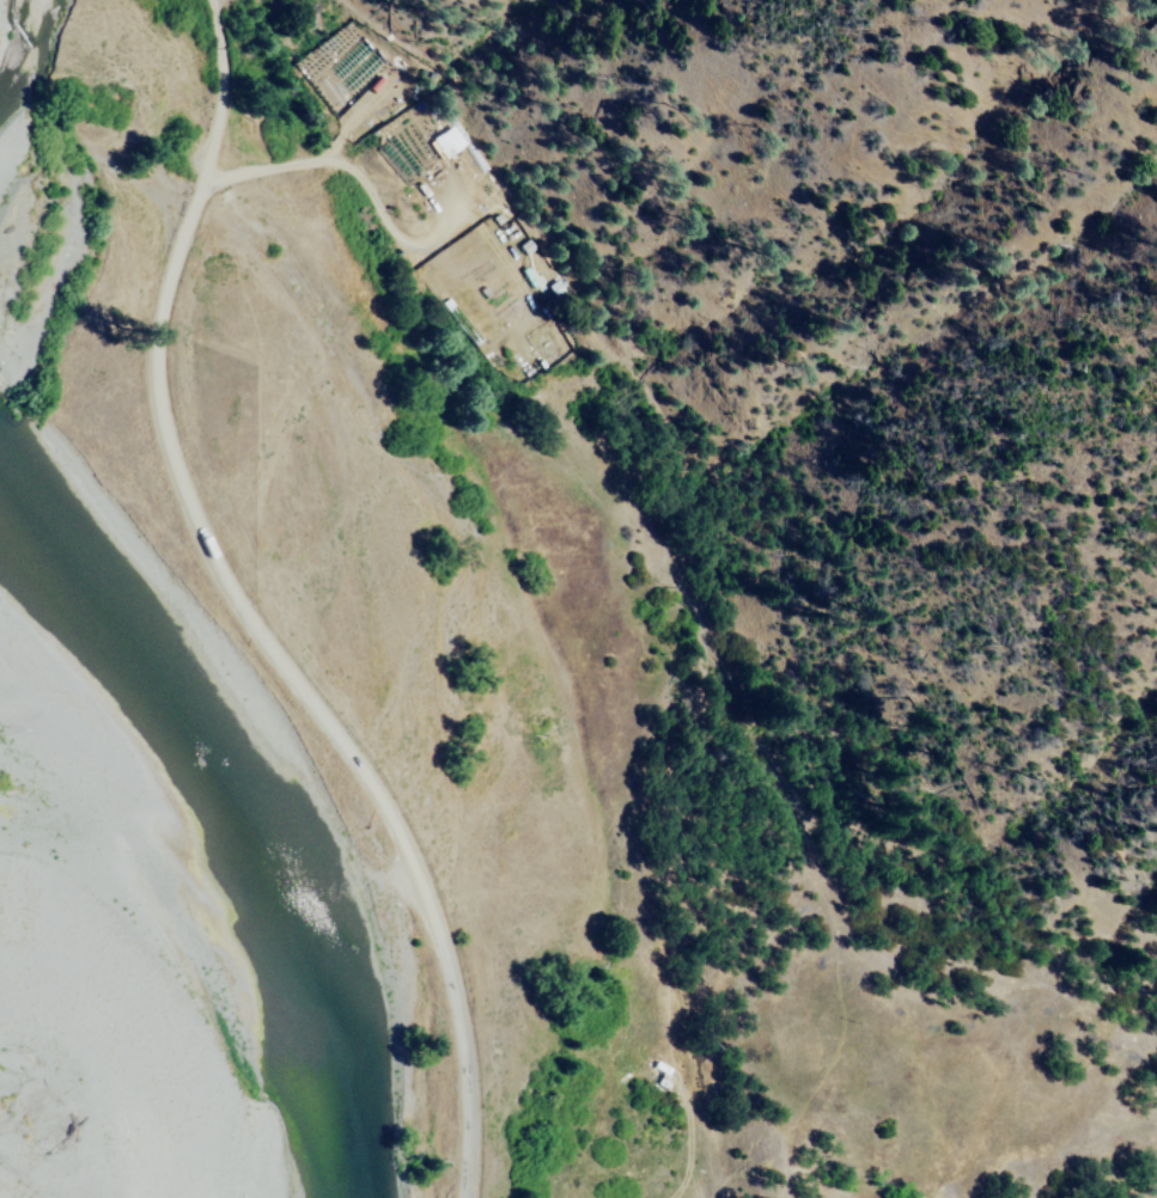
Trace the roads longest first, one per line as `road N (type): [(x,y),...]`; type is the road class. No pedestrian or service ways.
road 1 (residential): [(463,1197),(470,1014),(329,708),(229,558),(160,353),(175,279),(231,103),(219,0)]

